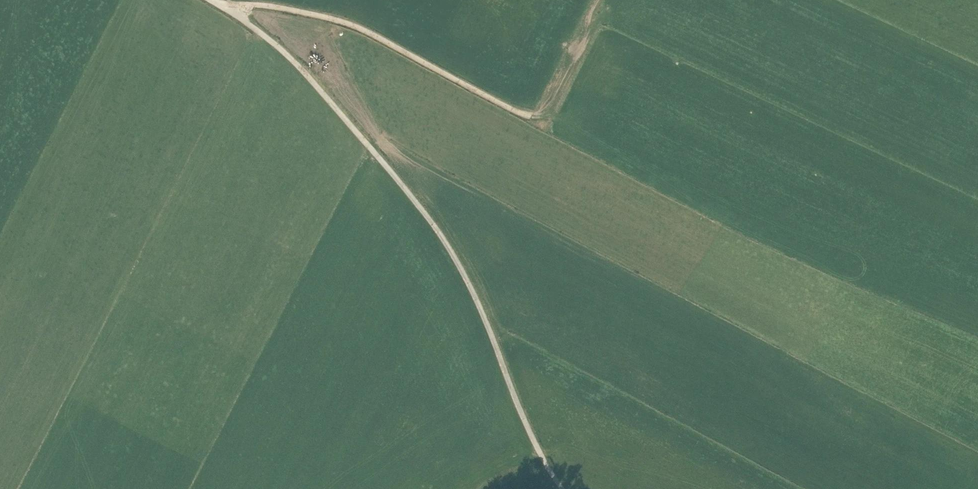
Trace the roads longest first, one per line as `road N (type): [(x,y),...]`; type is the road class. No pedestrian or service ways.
road 1 (track): [(229,7),(298,66),(440,234),(562,488)]
road 2 (track): [(213,0),(353,25),(531,116),(550,108),(600,18)]

